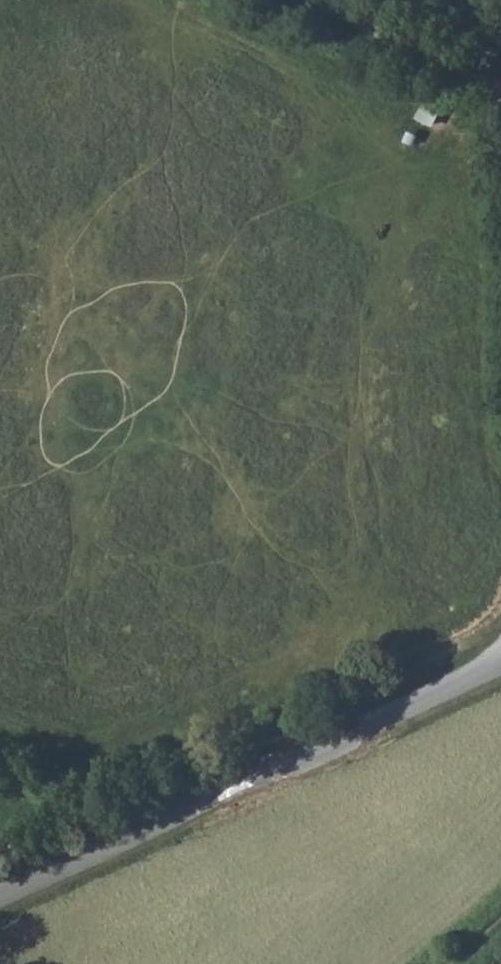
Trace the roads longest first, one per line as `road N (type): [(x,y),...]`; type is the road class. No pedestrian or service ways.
road 1 (unclassified): [(0,905),(500,667)]
road 2 (track): [(500,91),(311,0)]

